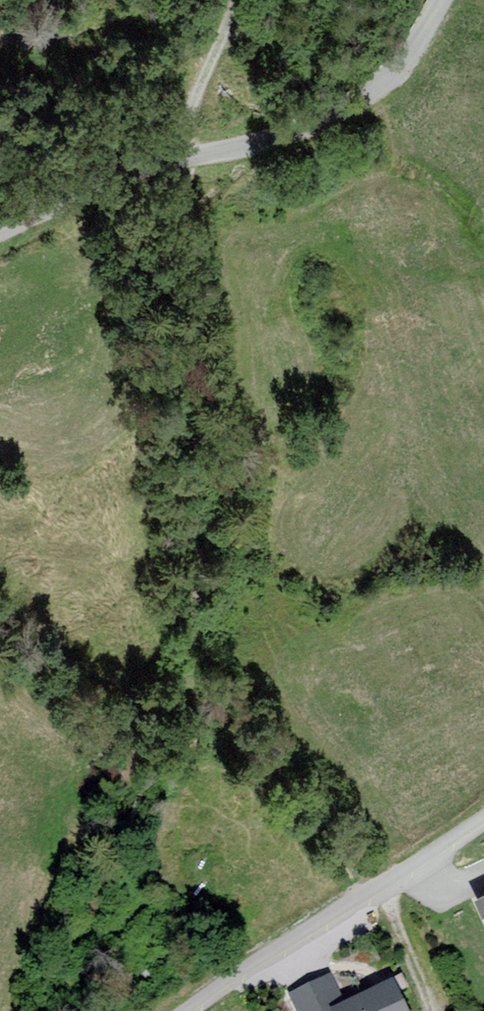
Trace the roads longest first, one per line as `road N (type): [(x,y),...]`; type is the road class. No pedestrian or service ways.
road 1 (unclassified): [(440,0),(392,73),(354,106),(139,172),(0,235)]
road 2 (residential): [(483,814),(181,1010)]
road 3 (track): [(182,162),(225,0)]
road 4 (track): [(428,1010),(375,890)]

